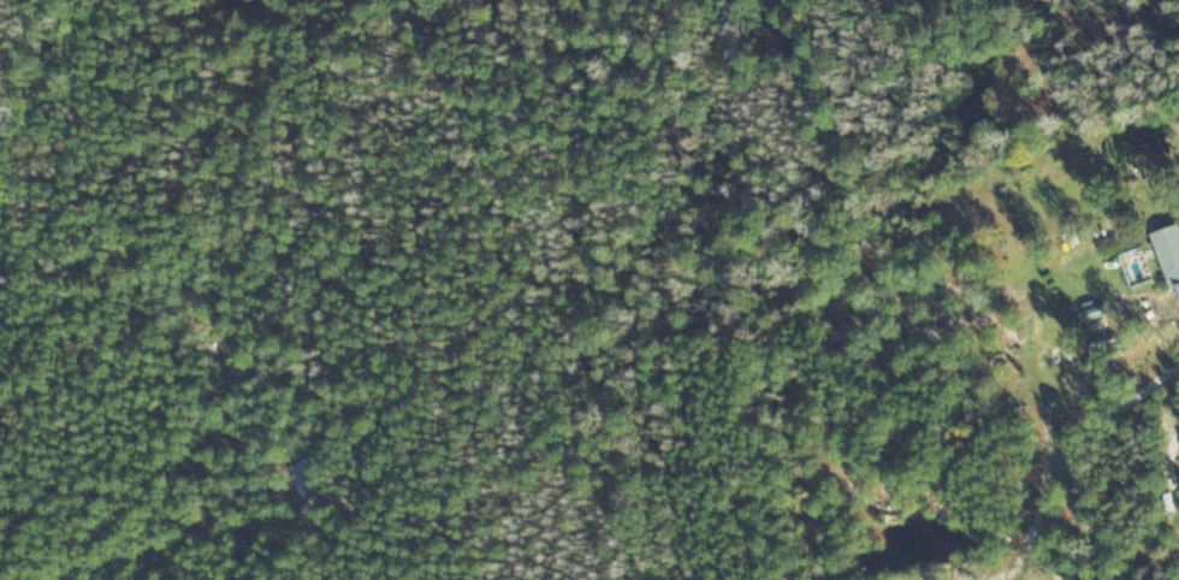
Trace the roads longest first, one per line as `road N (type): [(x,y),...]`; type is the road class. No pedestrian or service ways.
road 1 (track): [(209,322),(245,485),(223,523),(269,548),(286,579)]
road 2 (track): [(209,322),(0,281)]

